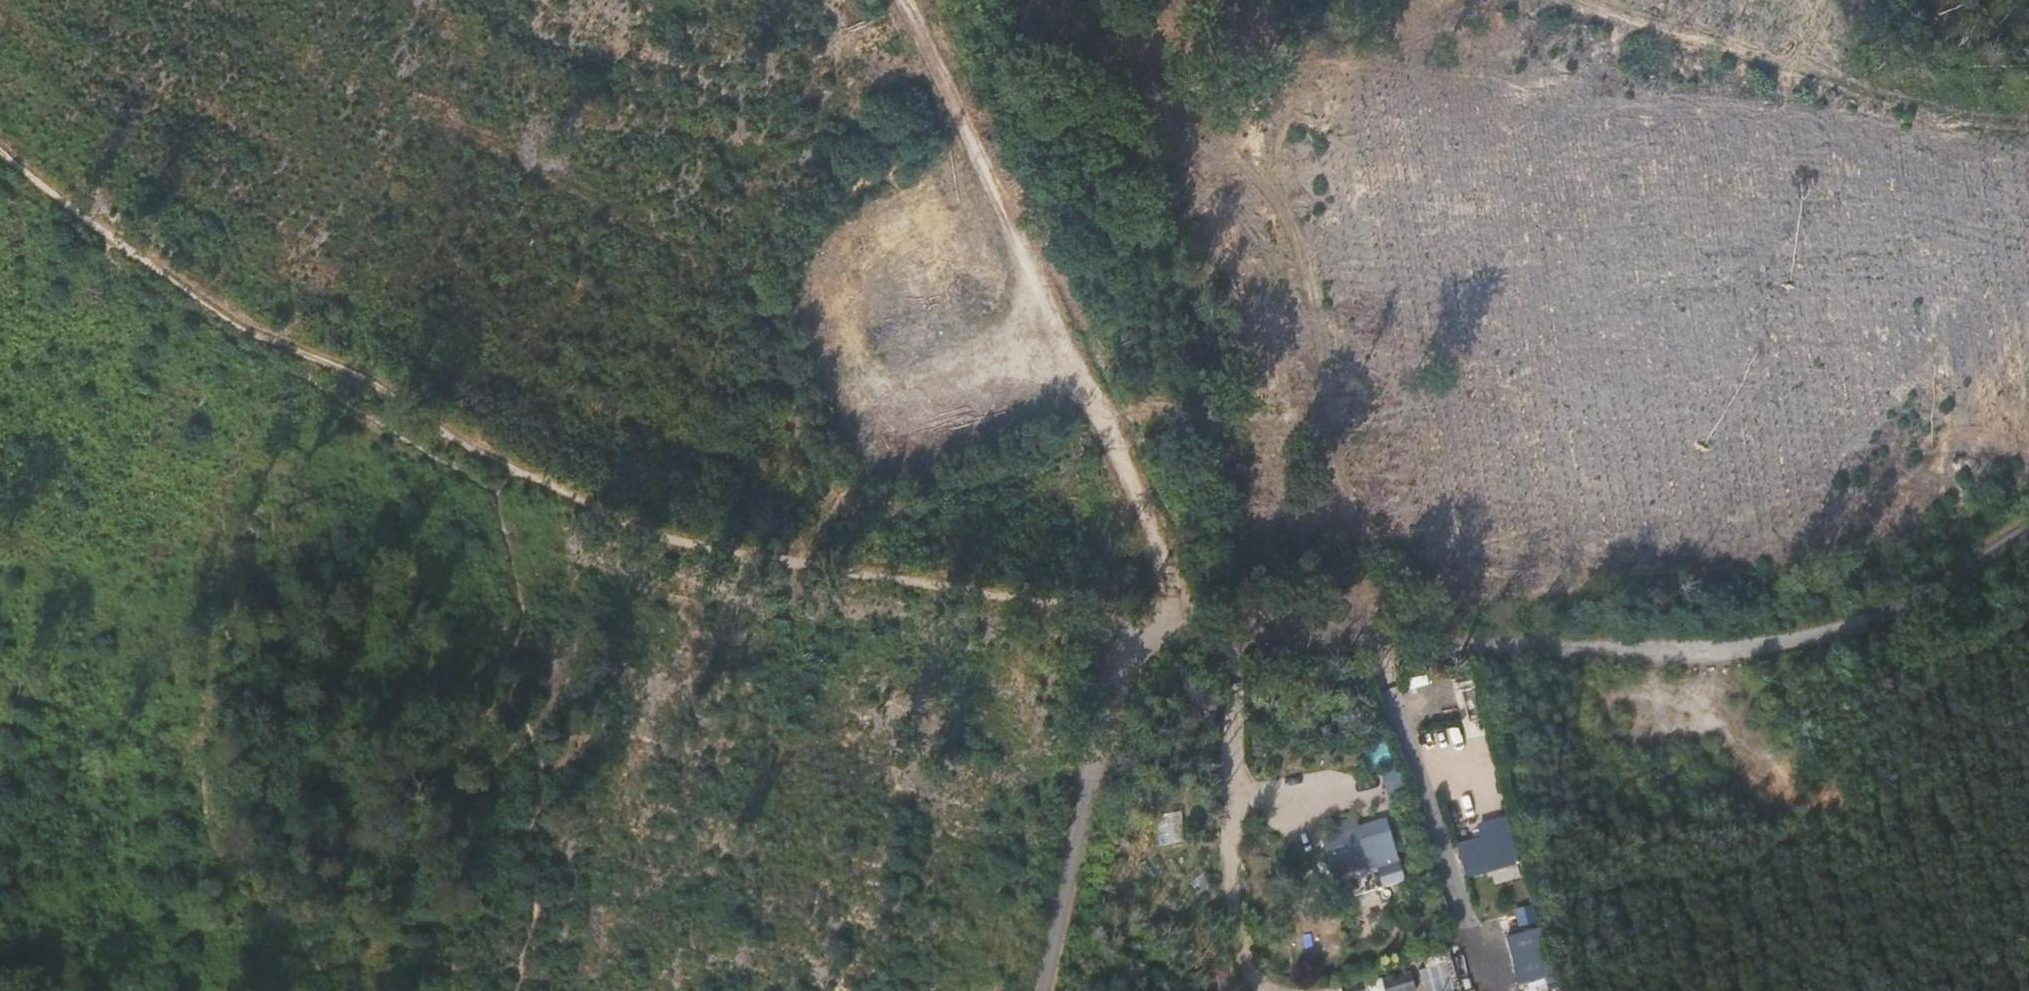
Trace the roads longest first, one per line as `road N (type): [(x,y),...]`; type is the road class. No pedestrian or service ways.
road 1 (track): [(1173,624),(940,583),(798,572),(618,528),(320,365),(110,224),(0,127)]
road 2 (track): [(1173,624),(1164,562),(1141,505),(896,0)]

